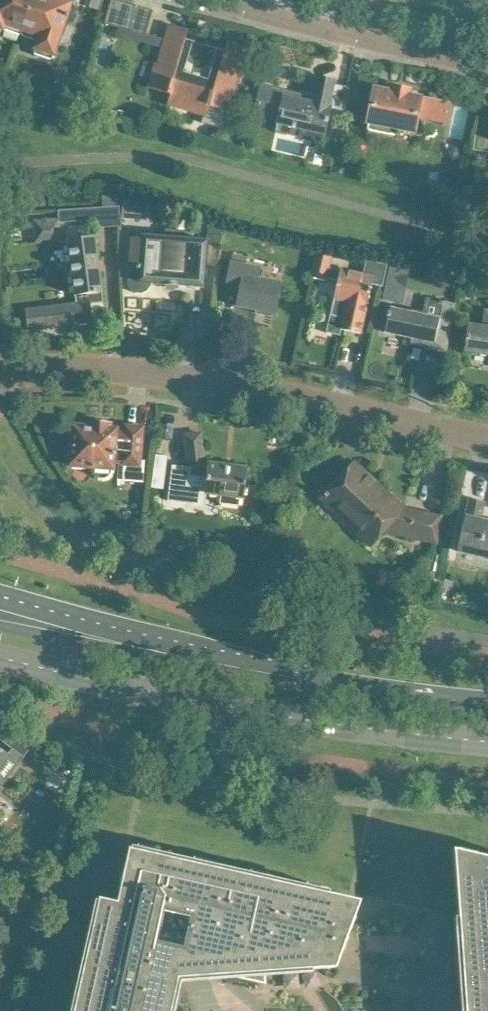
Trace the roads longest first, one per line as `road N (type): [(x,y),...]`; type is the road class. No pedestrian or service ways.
road 1 (secondary): [(487,697),(224,661),(0,607)]
road 2 (secondary): [(0,657),(209,706),(487,742)]
road 3 (residential): [(0,370),(219,383),(487,440)]
road 4 (residential): [(487,66),(220,0)]

